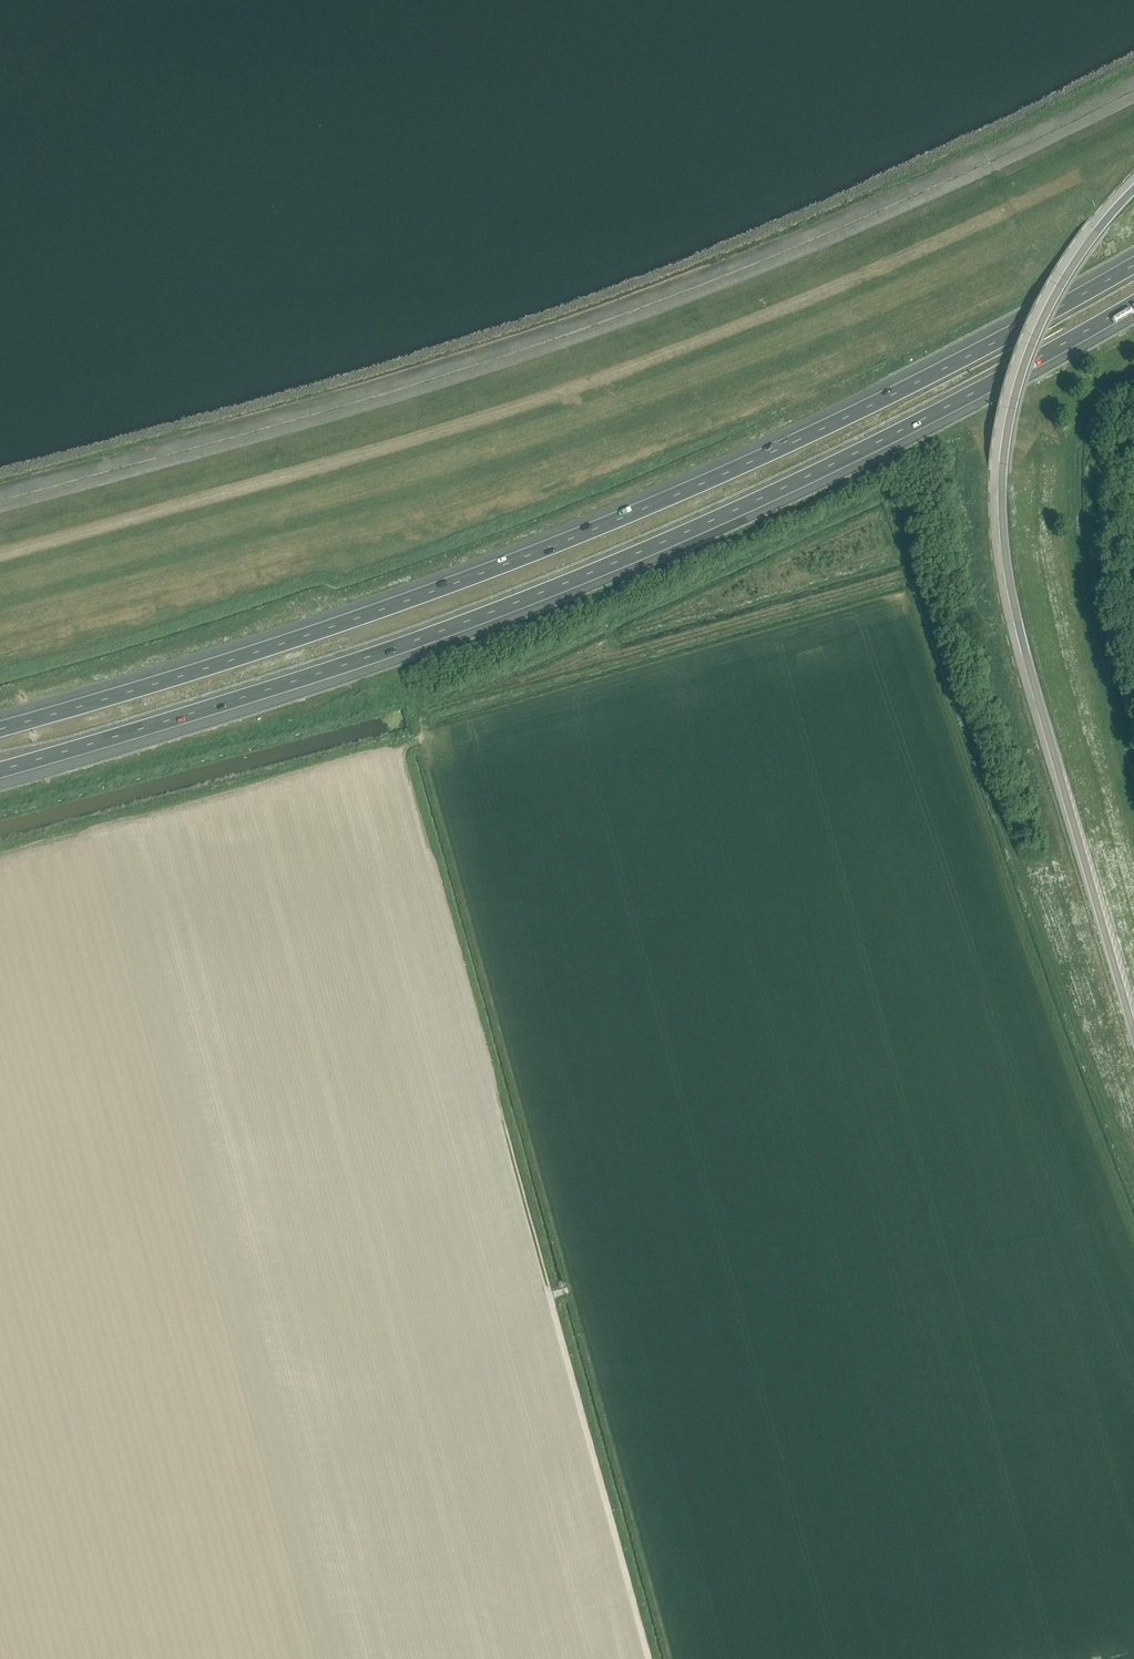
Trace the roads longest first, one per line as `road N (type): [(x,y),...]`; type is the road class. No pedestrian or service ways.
road 1 (motorway): [(0,771),(347,664),(612,564),(901,430),(1133,303)]
road 2 (motorway): [(1133,265),(893,395),(597,528),(331,627),(0,729)]
road 3 (track): [(0,554),(452,426),(750,322),(1078,178)]
road 4 (motorway): [(1133,189),(1079,256),(1036,334),(1009,423),(1001,493),(1023,644),(1133,1035)]
road 5 (track): [(648,1658),(484,1067)]

